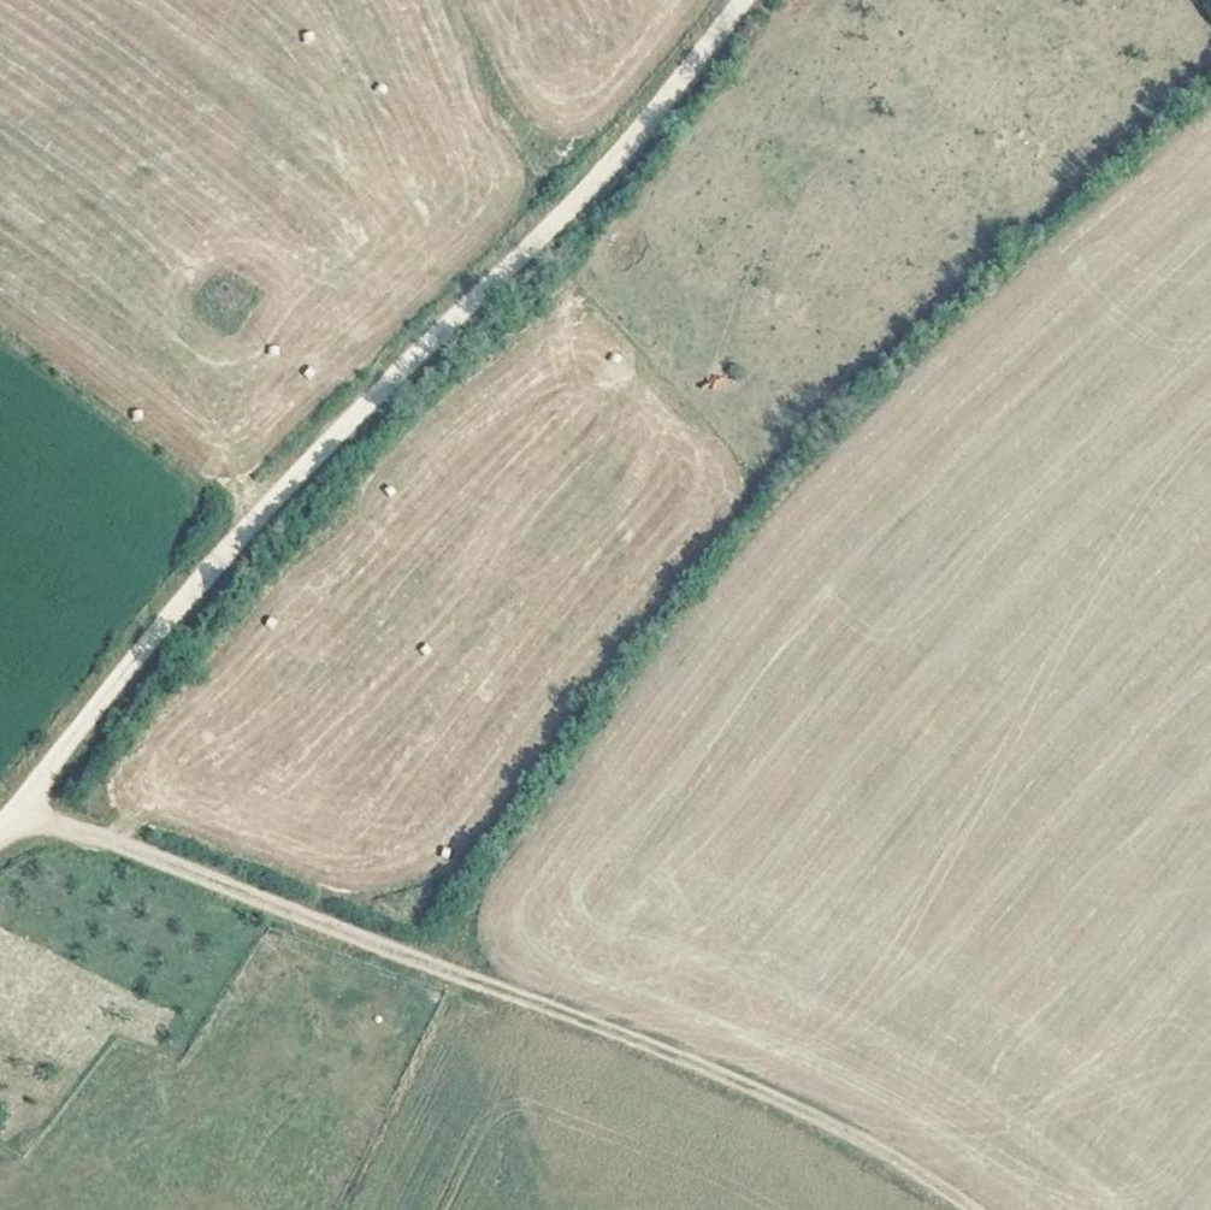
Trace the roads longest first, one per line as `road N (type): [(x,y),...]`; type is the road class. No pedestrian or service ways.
road 1 (track): [(0,826),(242,525),(642,128),(742,0)]
road 2 (track): [(10,815),(145,854),(411,962),(709,1067),(984,1209)]

